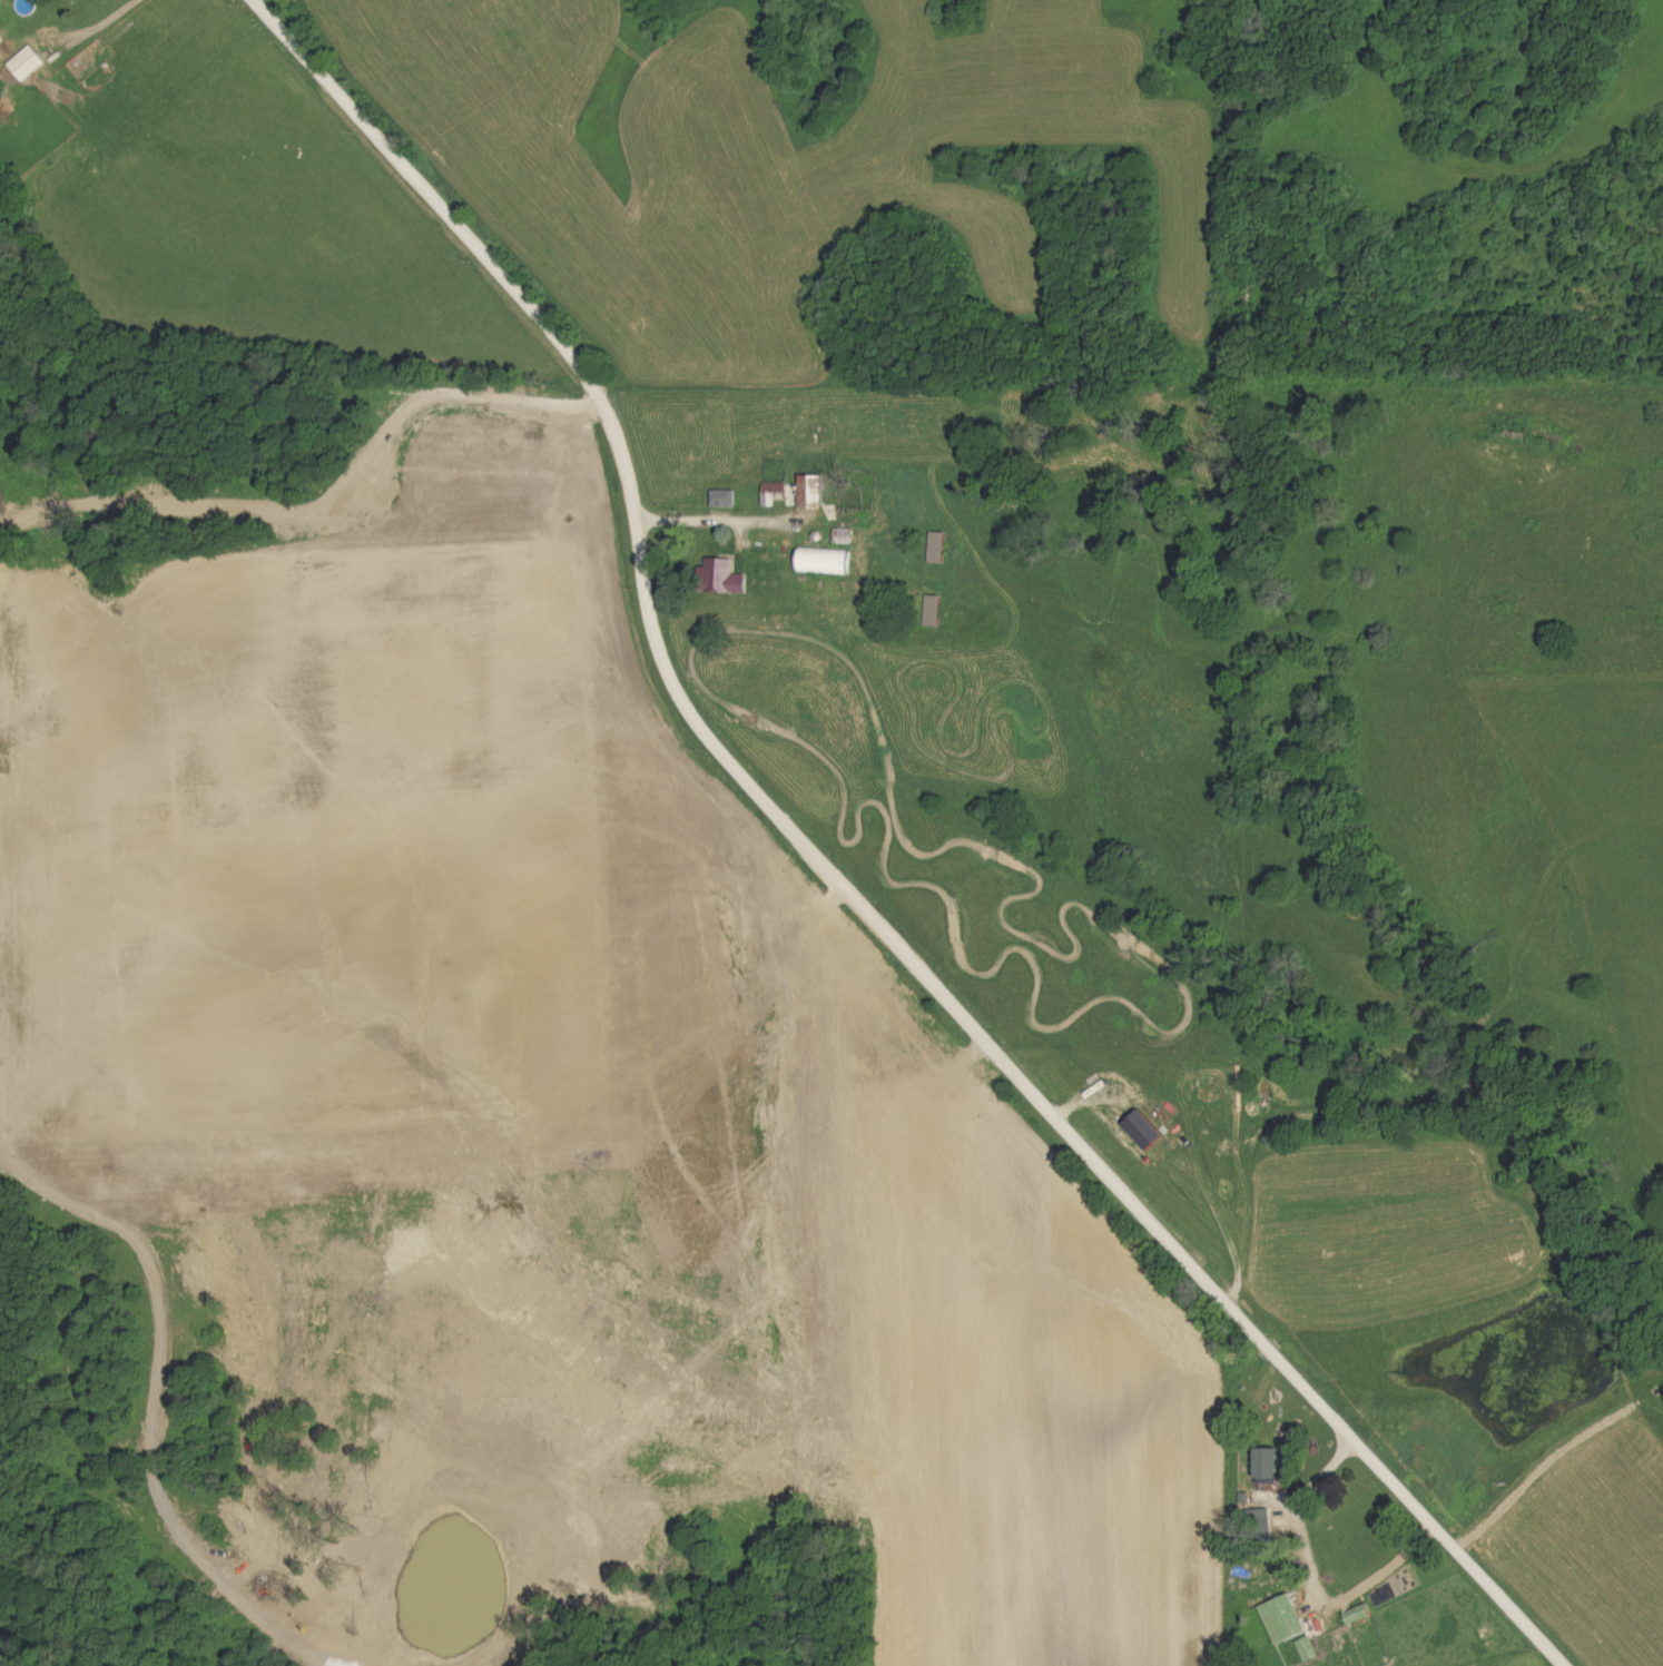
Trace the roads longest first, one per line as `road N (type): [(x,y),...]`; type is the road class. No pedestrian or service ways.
road 1 (residential): [(1570,1665),(728,766),(661,667),(628,485),(594,384),(255,0)]

